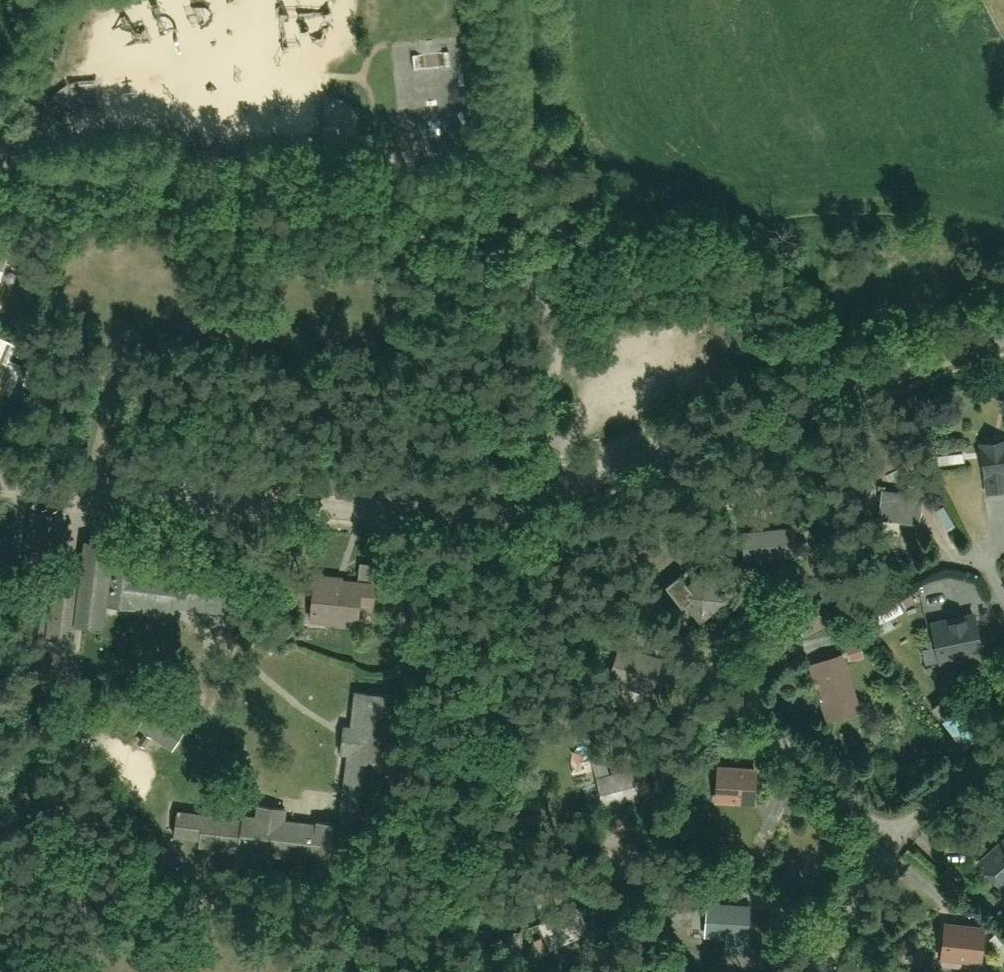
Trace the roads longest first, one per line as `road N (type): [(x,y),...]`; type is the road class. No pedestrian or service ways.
road 1 (residential): [(0,172),(431,195),(492,225),(536,263),(554,310),(543,498)]
road 2 (residential): [(0,483),(447,518),(543,498)]
road 3 (residential): [(543,498),(1003,328)]

